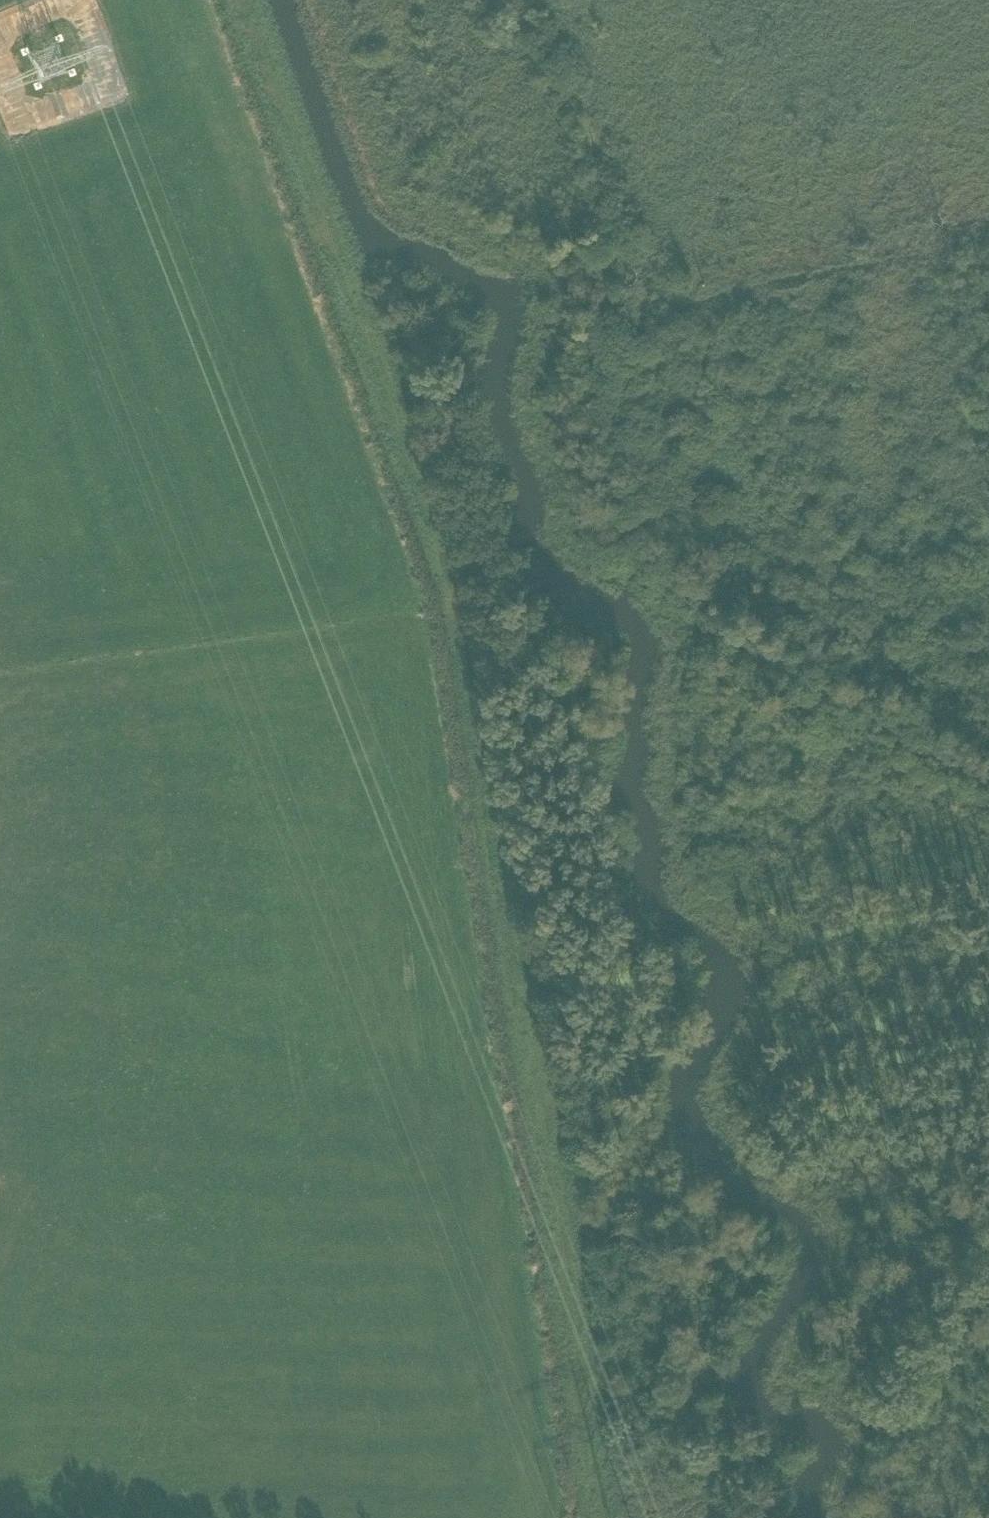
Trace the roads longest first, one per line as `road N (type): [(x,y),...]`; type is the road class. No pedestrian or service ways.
road 1 (track): [(606,1517),(468,598),(246,0)]

